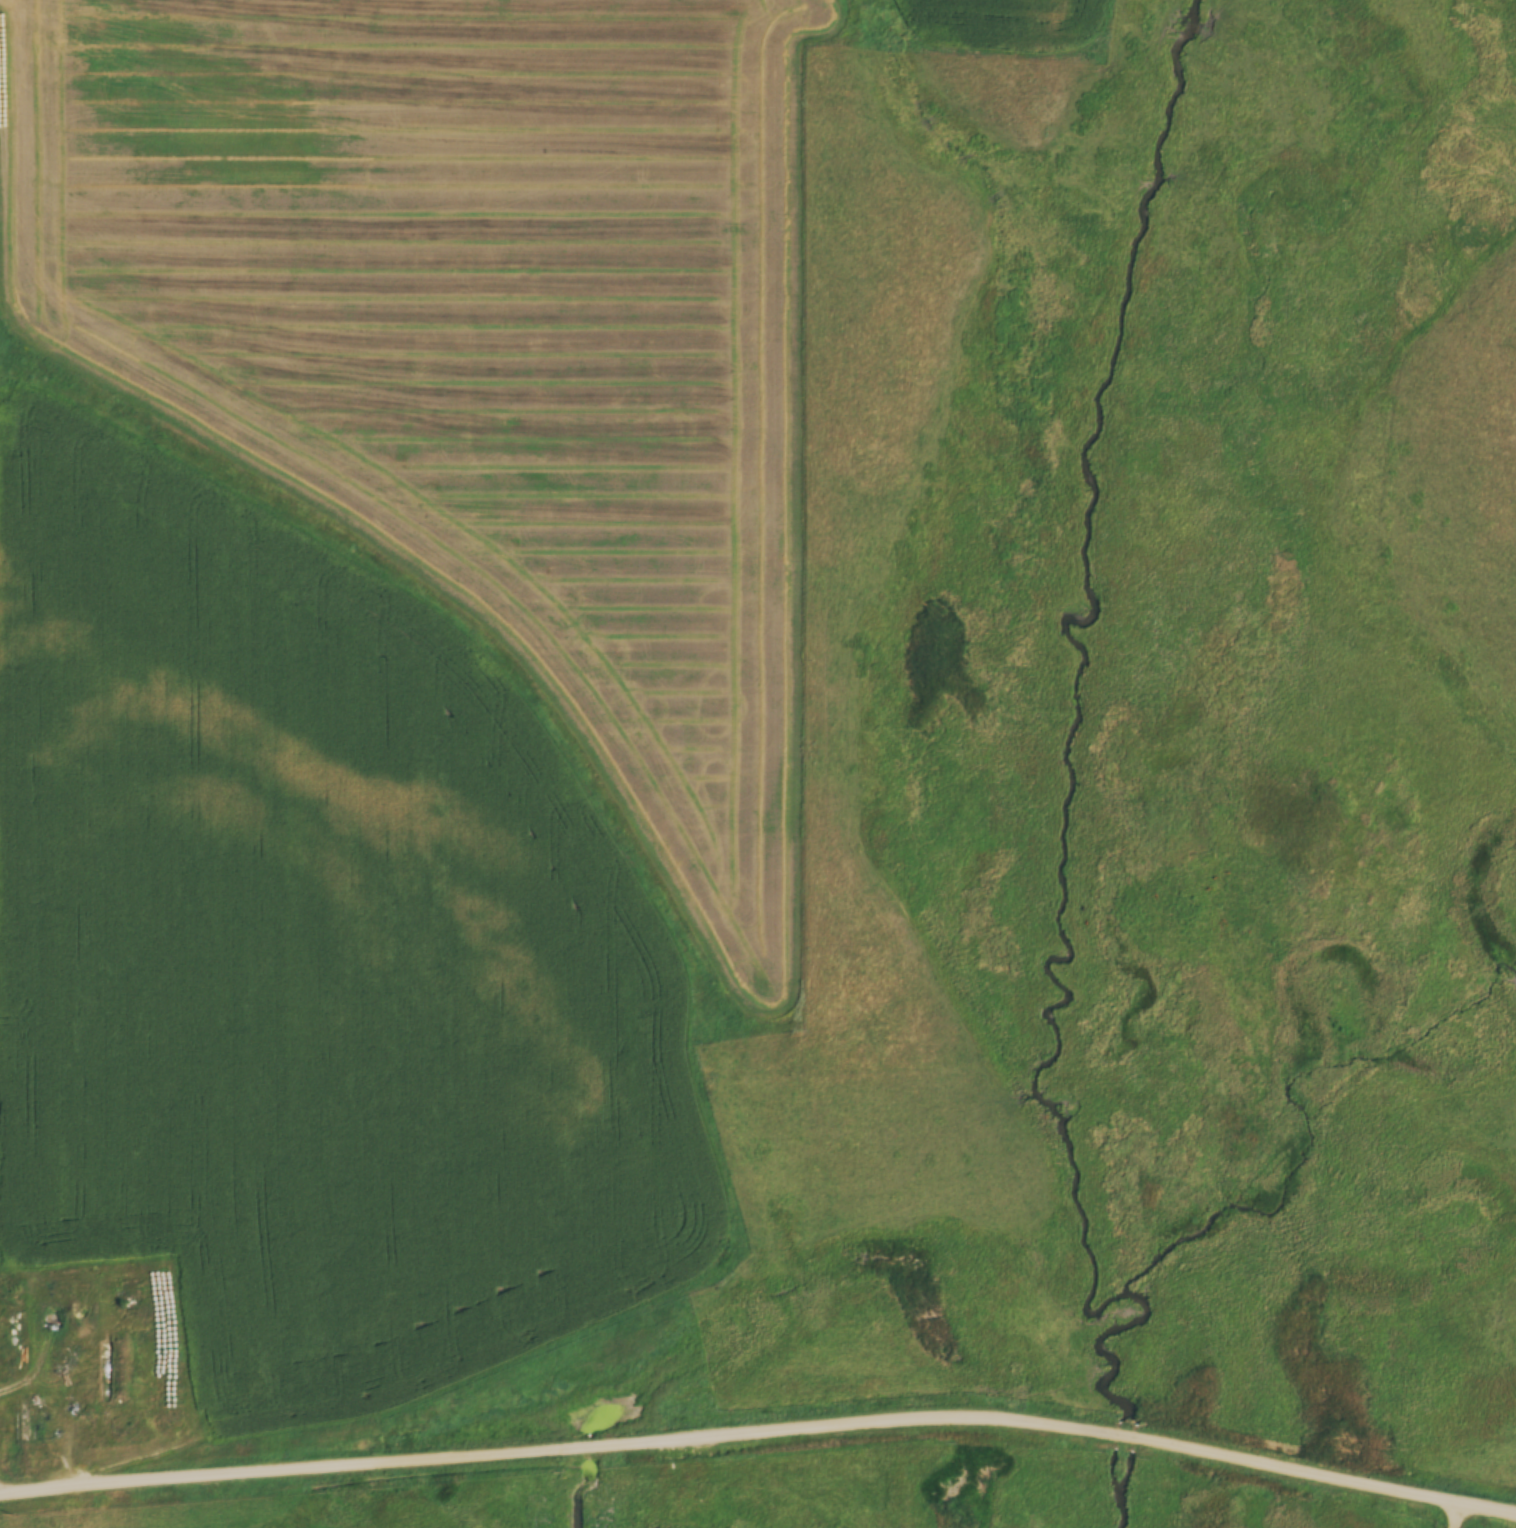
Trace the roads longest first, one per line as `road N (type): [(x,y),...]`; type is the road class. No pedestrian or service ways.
road 1 (residential): [(1515,1511),(1194,1446),(983,1418),(0,1493)]

